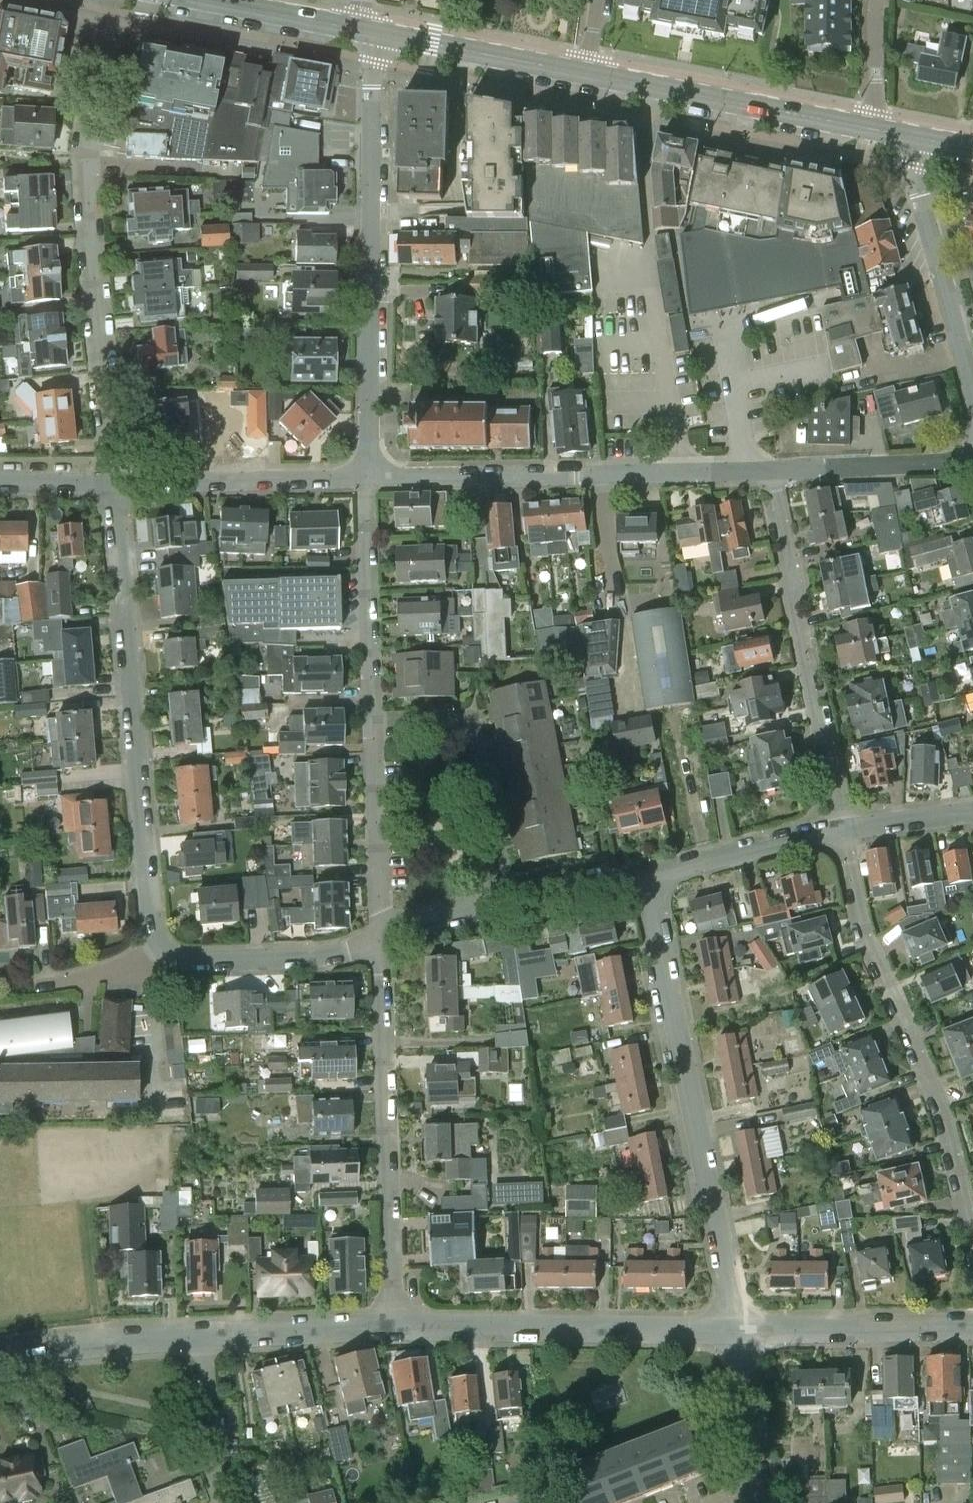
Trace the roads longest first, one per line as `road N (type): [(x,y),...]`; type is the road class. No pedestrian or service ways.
road 1 (residential): [(160,950),(148,927),(112,484)]
road 2 (residential): [(739,1331),(648,875)]
road 3 (residential): [(365,32),(368,478)]
road 4 (residential): [(112,484),(84,136),(99,53)]
road 5 (residential): [(972,1222),(861,913),(842,831)]
road 6 (residential): [(368,478),(769,469)]
road 7 (residential): [(382,938),(391,1327)]
road 8 (residential): [(842,831),(769,469)]
road 9 (residential): [(391,1327),(739,1331)]
road 10 (primary): [(872,130),(587,73)]
road 11 (residential): [(510,904),(472,721),(371,720)]
road 12 (unclassified): [(918,139),(919,200),(972,394)]
road 13 (residential): [(112,484),(368,478)]
road 14 (residential): [(368,478),(371,720)]
road 15 (residential): [(739,1331),(972,1327)]
road 16 (residential): [(160,950),(187,961),(321,958),(382,938)]
road 17 (primary): [(587,73),(365,32)]
road 18 (residential): [(371,720),(382,938)]
road 19 (residential): [(0,1355),(205,1334)]
road 20 (residential): [(769,469),(972,463)]
road 21 (residential): [(205,1334),(391,1327)]
road 22 (residential): [(225,1502),(205,1334)]
road 23 (residential): [(763,1498),(739,1331)]
road 24 (primary): [(365,32),(203,0)]
road 25 (residential): [(704,861),(842,831)]
road 26 (residential): [(510,904),(648,875)]
road 27 (residential): [(704,861),(675,724)]
road 28 (residential): [(382,938),(510,904)]
road 29 (residential): [(842,831),(972,813)]
road 30 (residential): [(872,130),(880,0)]
road 31 (residential): [(46,985),(132,966),(160,950)]

